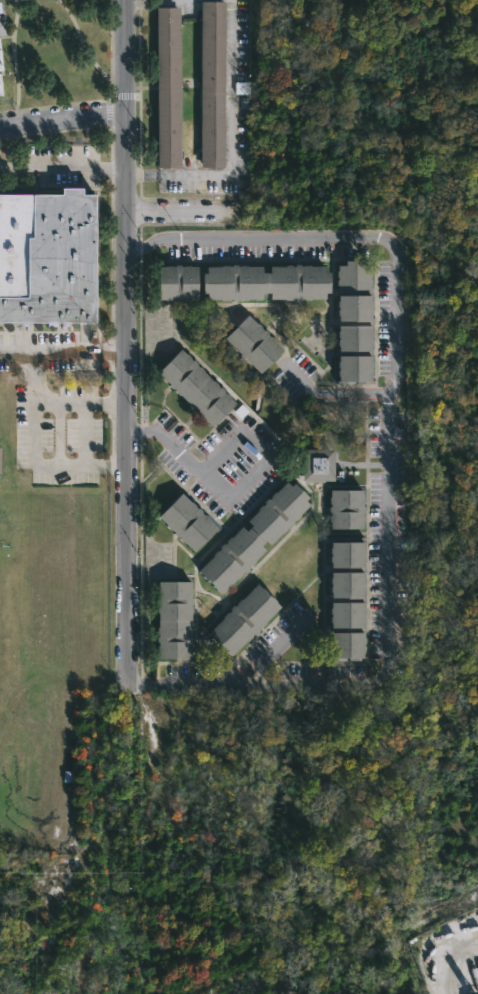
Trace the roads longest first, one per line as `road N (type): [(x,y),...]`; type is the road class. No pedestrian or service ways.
road 1 (tertiary): [(120,114),(126,682)]
road 2 (tertiary): [(120,114),(0,129)]

